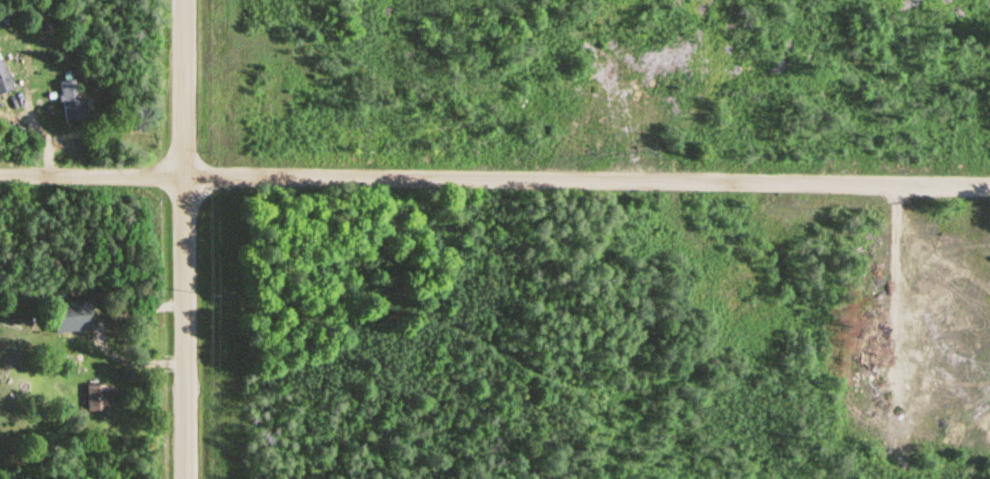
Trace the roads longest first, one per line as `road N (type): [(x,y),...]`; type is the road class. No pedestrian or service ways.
road 1 (residential): [(183,179),(989,183)]
road 2 (residential): [(186,478),(183,179)]
road 3 (track): [(895,182),(894,389)]
road 4 (residential): [(0,174),(183,179)]
road 5 (residential): [(183,179),(183,0)]

